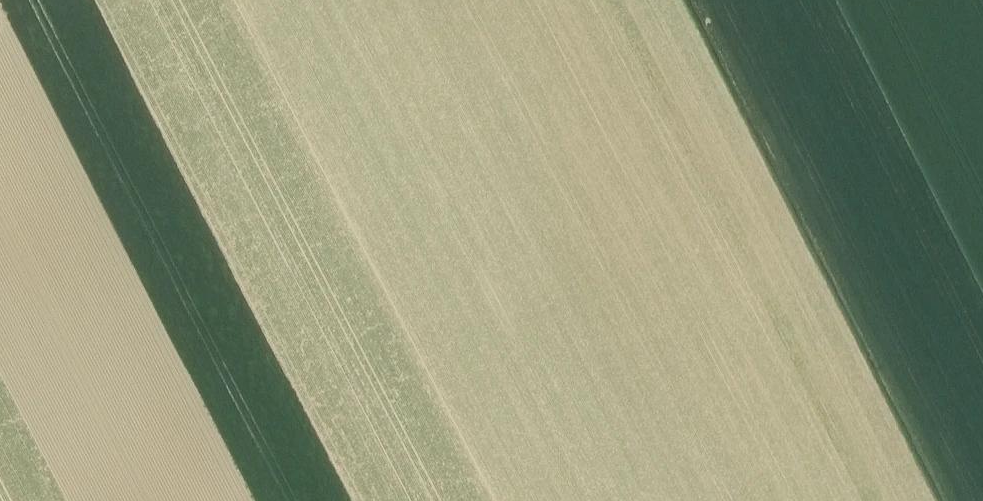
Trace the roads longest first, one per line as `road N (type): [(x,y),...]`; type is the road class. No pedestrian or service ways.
road 1 (track): [(942,500),(700,0)]

